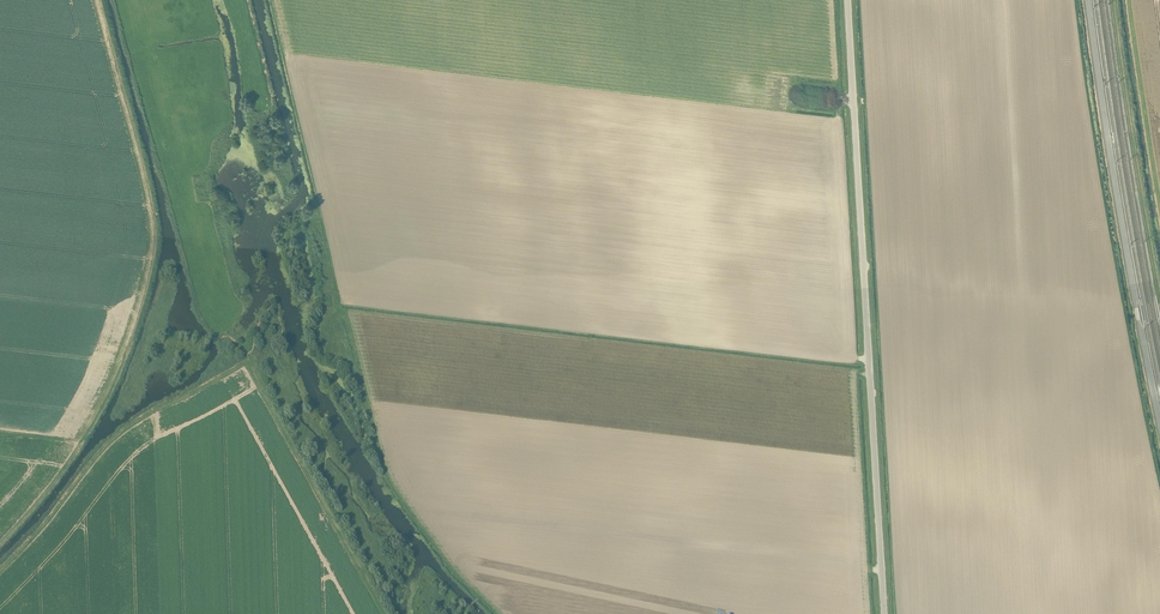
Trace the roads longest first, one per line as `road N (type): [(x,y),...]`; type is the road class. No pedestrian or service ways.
road 1 (unclassified): [(847,0),(884,613)]
road 2 (track): [(1112,0),(1159,299)]
road 3 (track): [(1159,207),(1128,0)]

